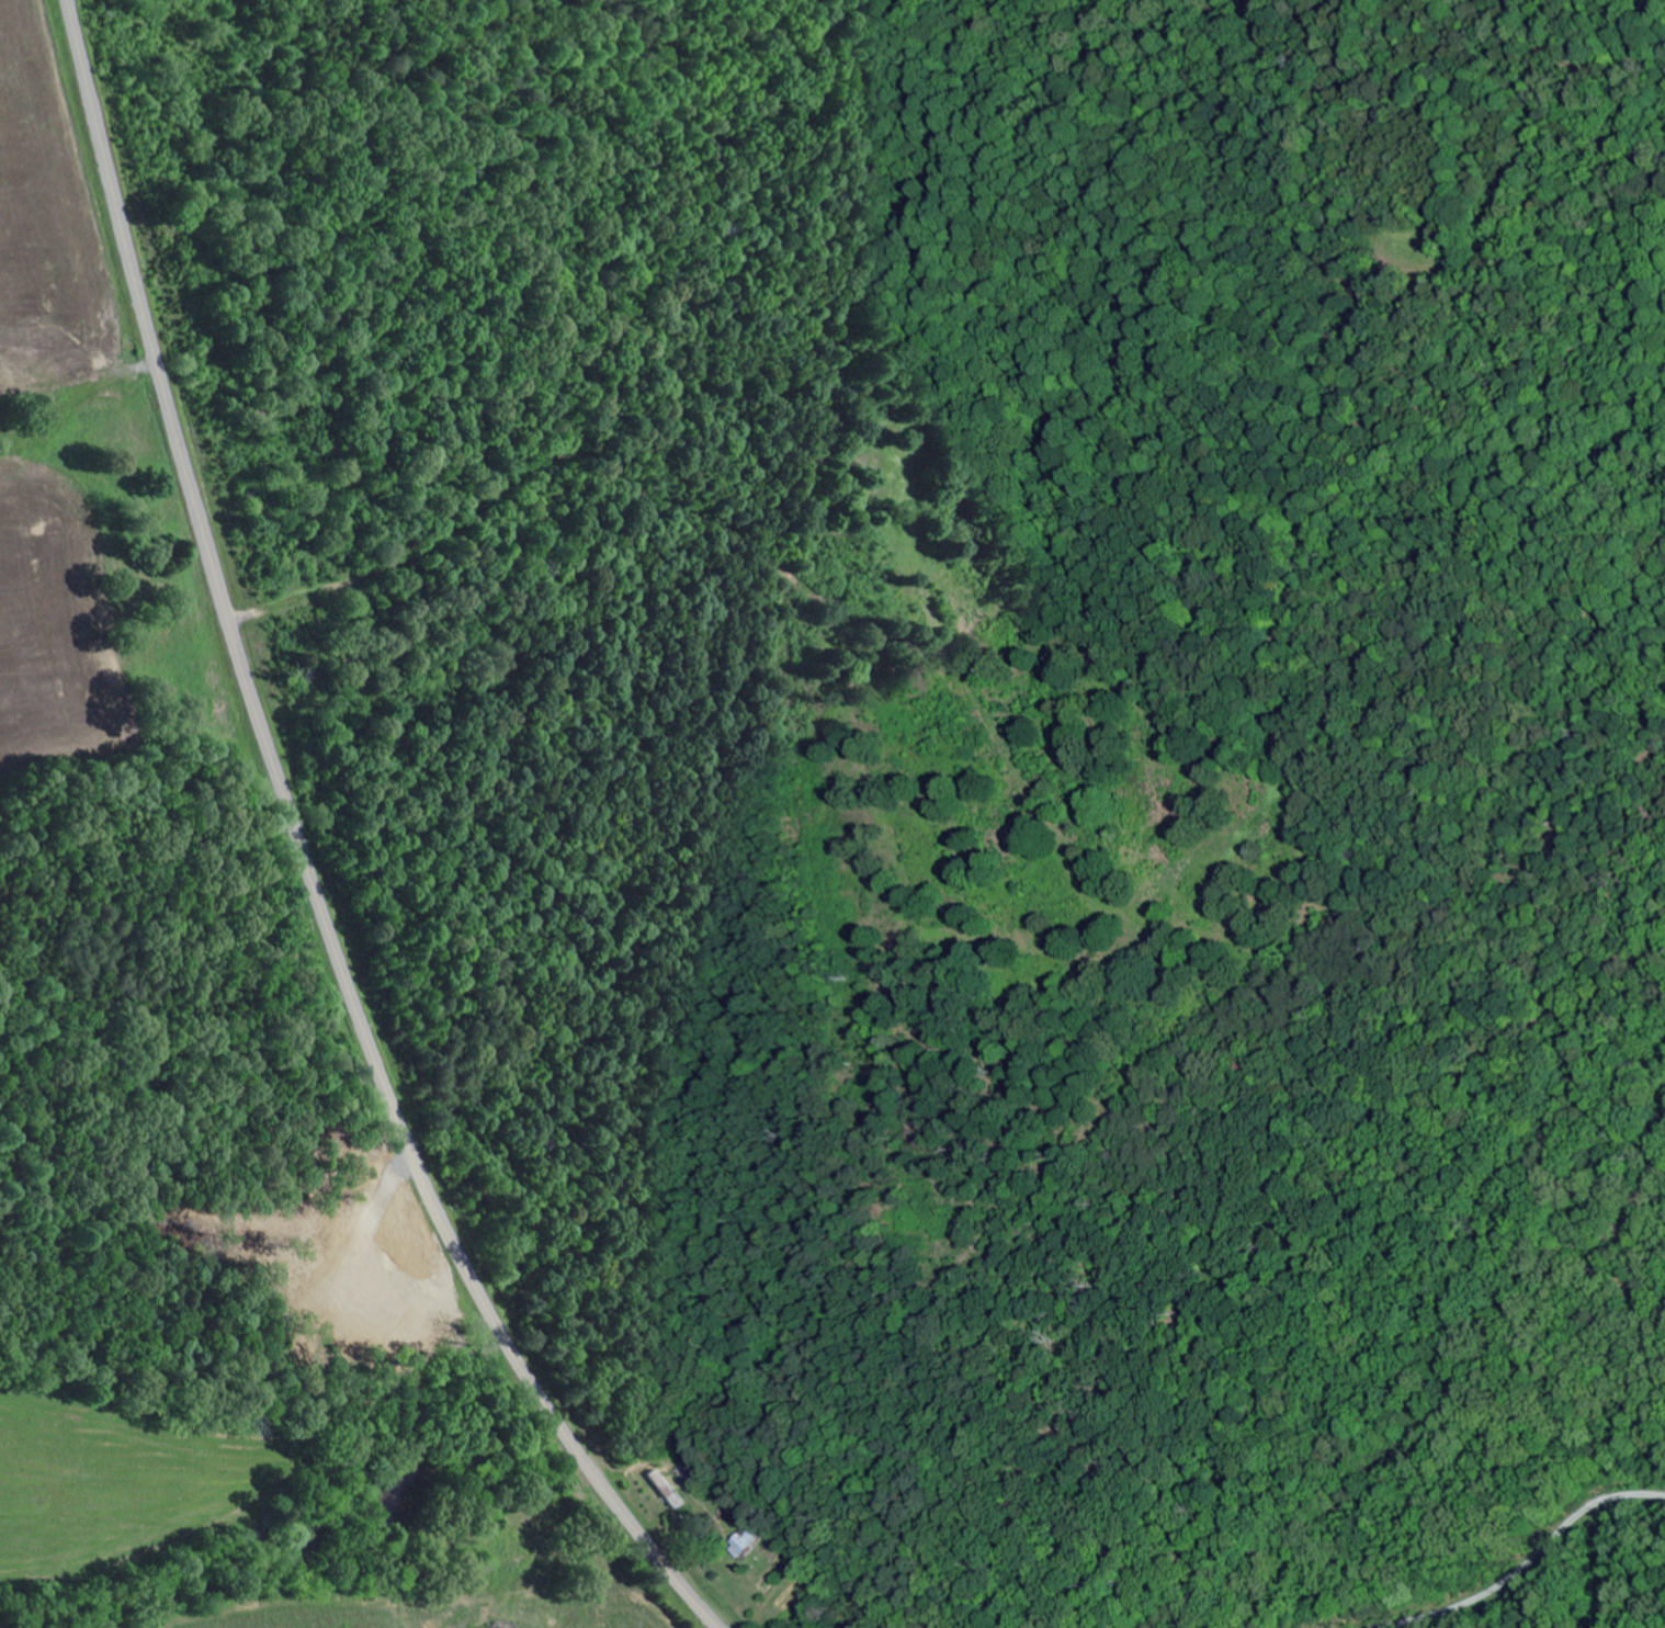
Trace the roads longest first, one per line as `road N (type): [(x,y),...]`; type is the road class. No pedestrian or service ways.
road 1 (secondary): [(715,1627),(546,1406),(439,1213),(254,692),(167,392),(69,0)]
road 2 (residential): [(1393,1627),(1498,1590),(1598,1508),(1664,1499)]

